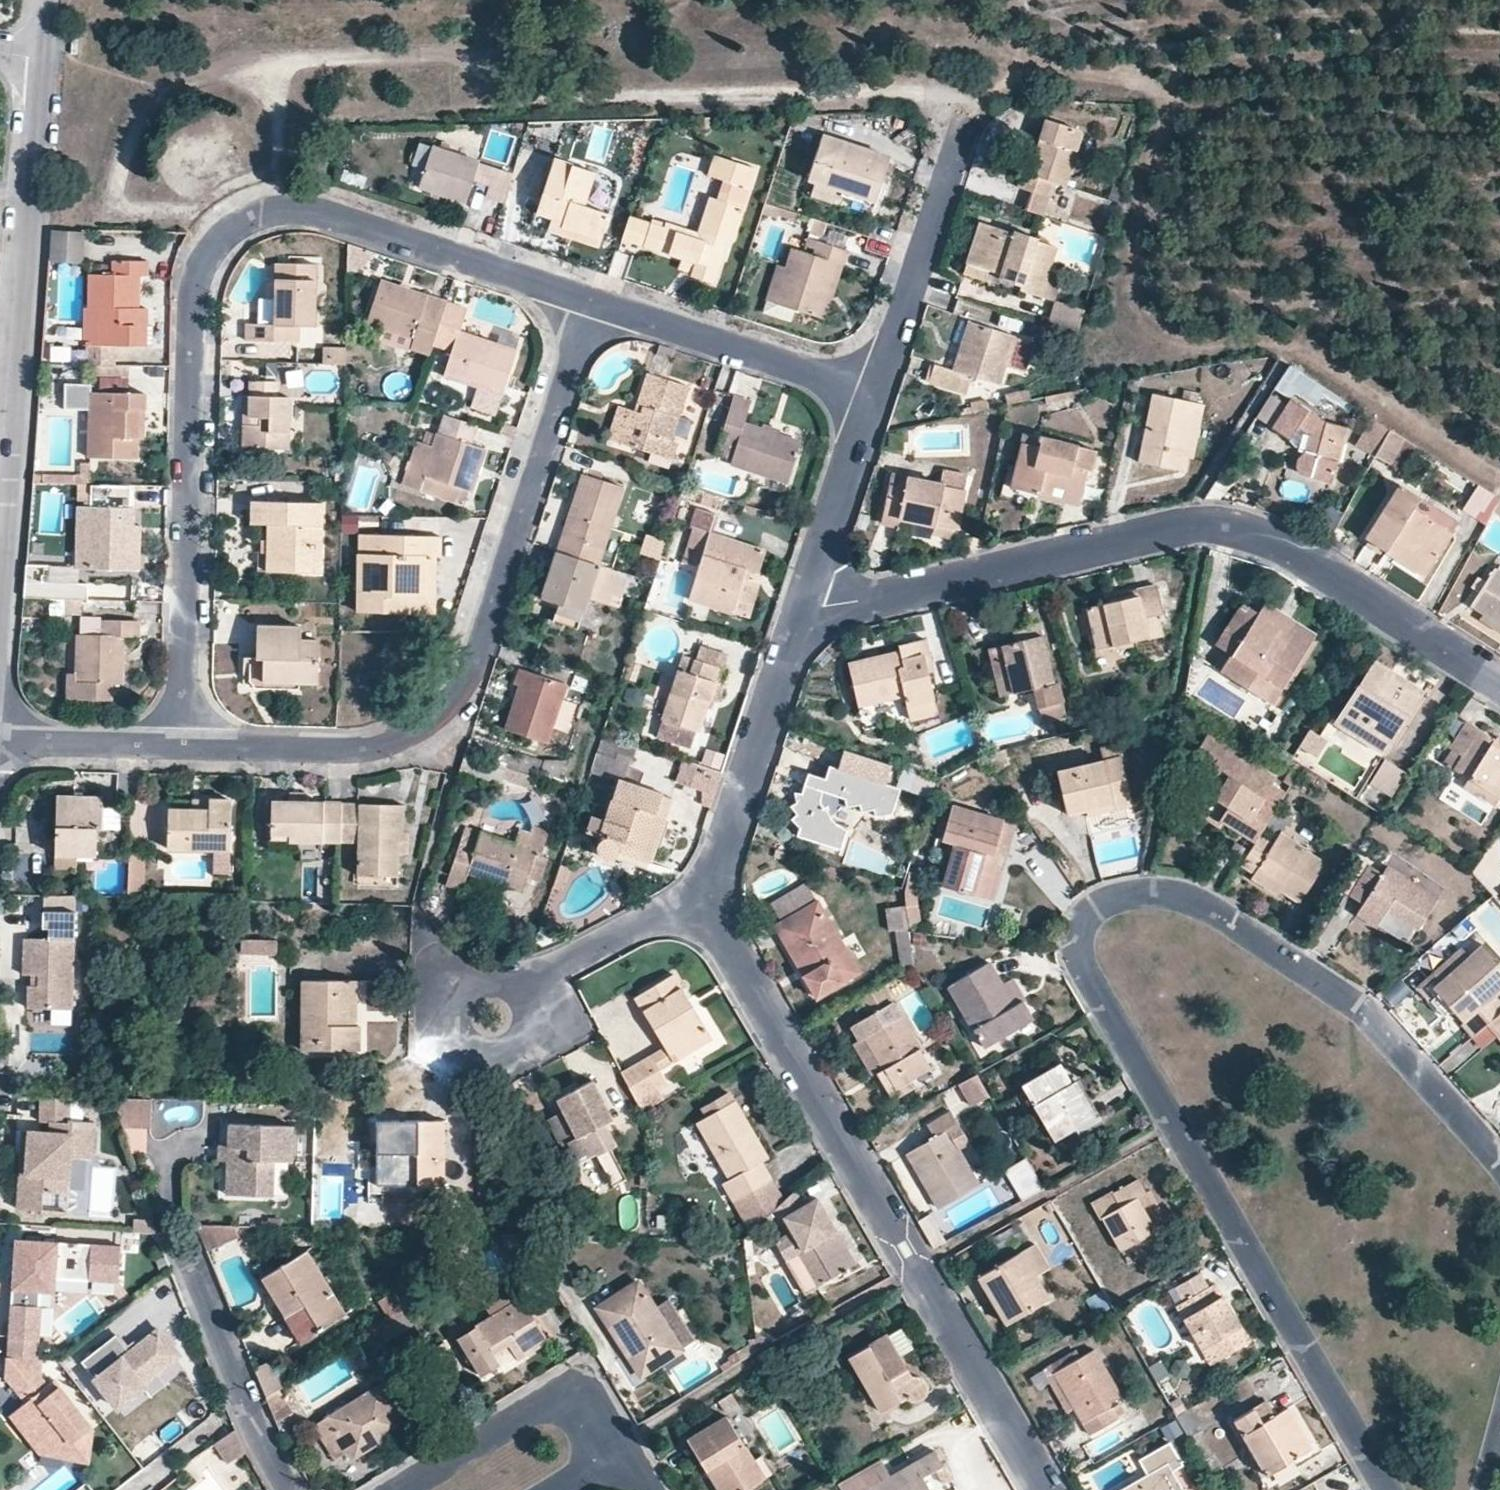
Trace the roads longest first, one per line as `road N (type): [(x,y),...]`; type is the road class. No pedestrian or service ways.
road 1 (residential): [(1387,1489),(1084,974),(1076,943),(1086,915),(1113,899),(1186,896),(1374,1020),(1499,1165)]
road 2 (residential): [(179,744),(194,295),(200,267),(219,241),(275,209),(313,206),(588,301)]
road 3 (residential): [(807,606),(863,601),(1180,528),(1231,525),(1290,550),(1499,684)]
road 4 (residential): [(179,744),(372,750),(425,730),(446,712),(464,687),(588,301)]
road 5 (residential): [(1045,1489),(728,945),(710,899)]
road 6 (residential): [(0,585),(39,55)]
road 7 (residential): [(710,899),(720,848),(807,606)]
road 8 (residential): [(588,301),(872,392)]
road 9 (residential): [(872,392),(968,111)]
road 10 (residential): [(534,984),(456,994),(439,1031),(463,1061),(508,1061),(530,1054),(542,1034),(540,1004)]
road 11 (residential): [(176,1237),(289,1489)]
road 12 (residential): [(625,1443),(601,1406),(565,1396),(404,1489)]
road 13 (residential): [(807,606),(872,392)]
road 14 (residential): [(534,984),(662,915),(710,899)]
road 15 (residential): [(0,740),(179,744)]

